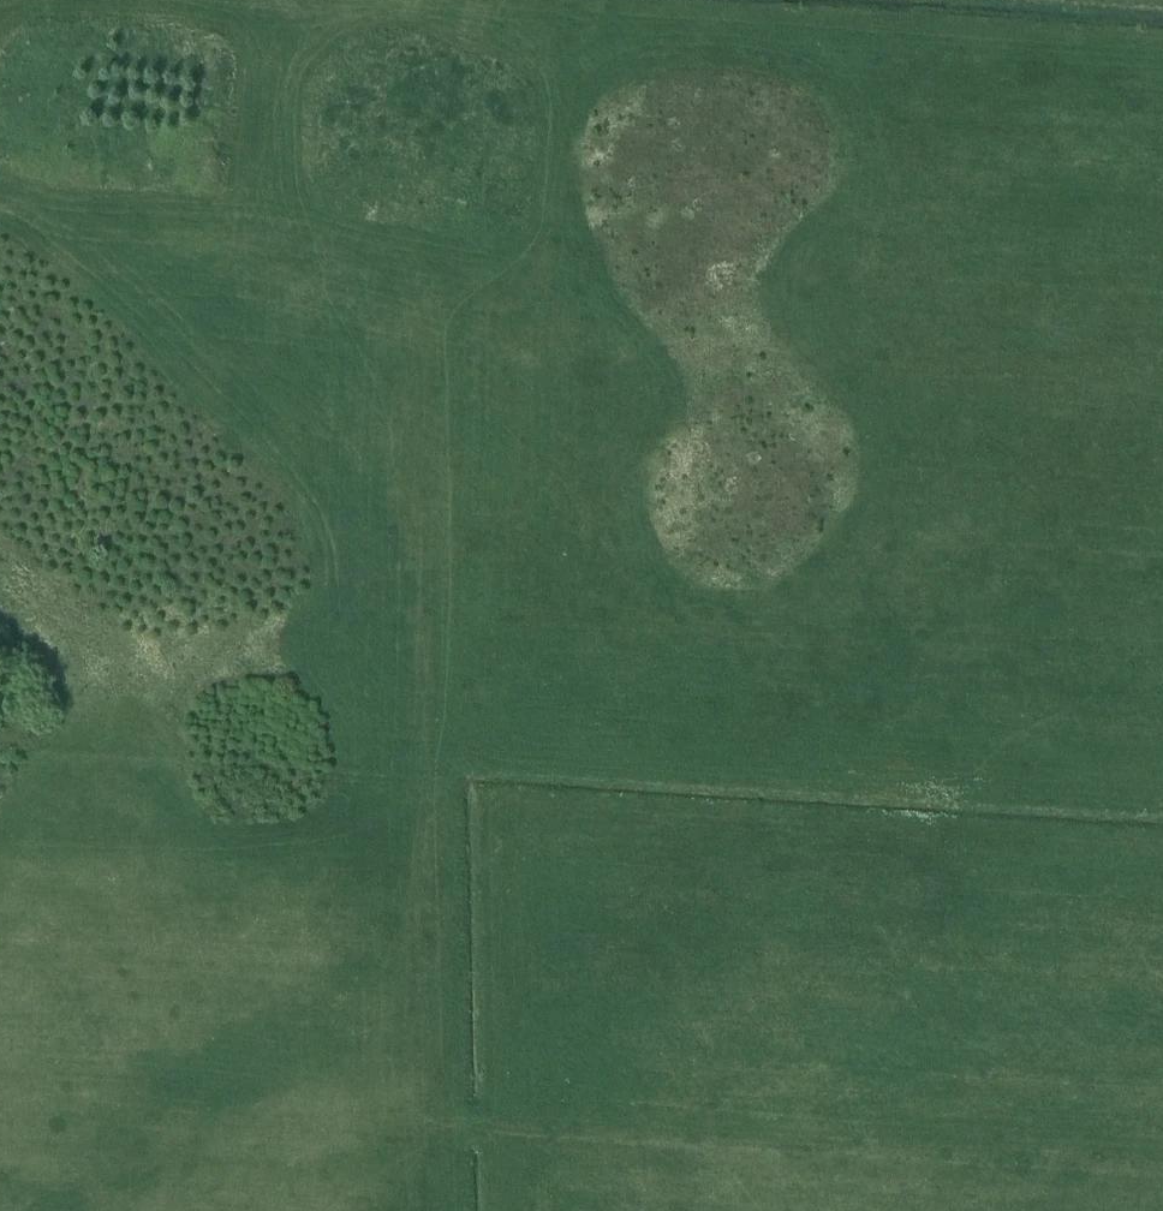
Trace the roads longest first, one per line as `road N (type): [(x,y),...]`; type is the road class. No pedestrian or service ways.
road 1 (track): [(443,1210),(432,772),(418,564),(433,250),(369,245),(310,222),(298,136),(341,40),(385,27),(408,0)]
road 2 (track): [(441,1123),(1162,1170)]

